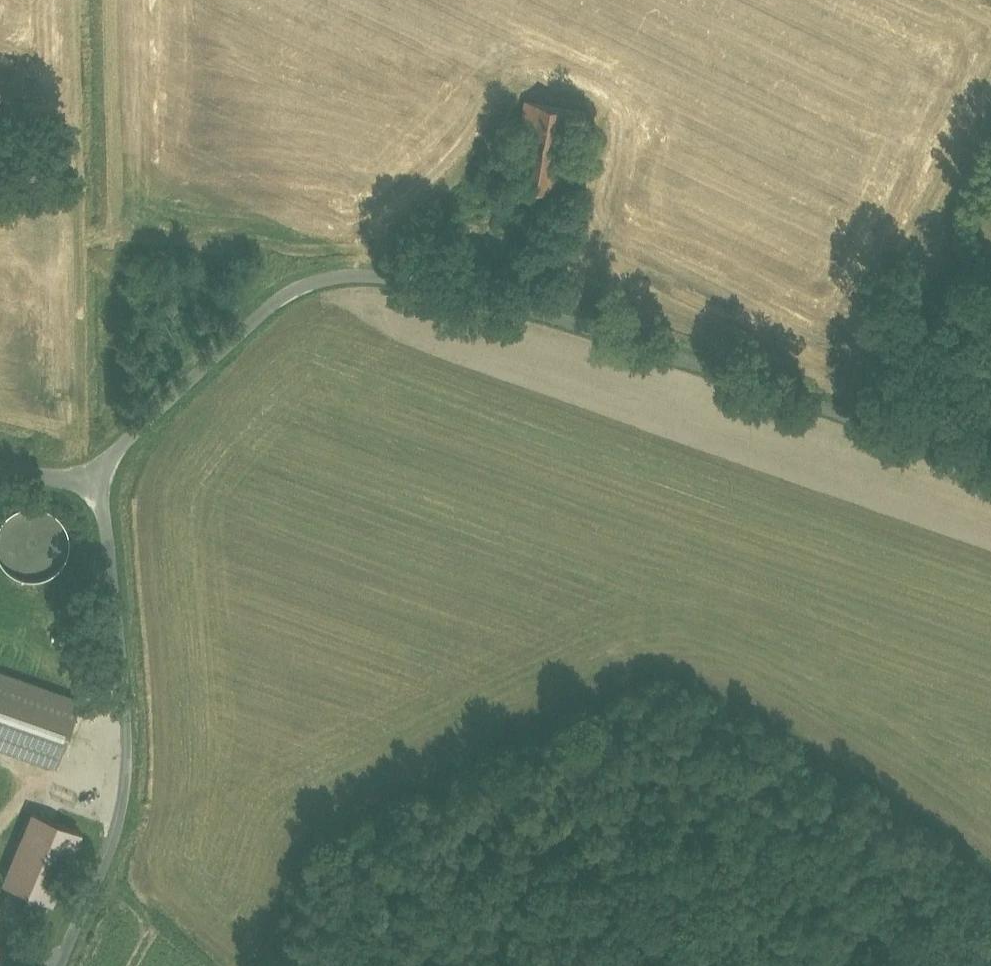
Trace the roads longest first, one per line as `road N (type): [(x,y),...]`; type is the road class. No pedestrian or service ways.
road 1 (unclassified): [(103,466),(300,287),(329,271),(401,260),(464,268),(990,450)]
road 2 (unclassified): [(65,965),(129,801),(135,740),(103,466)]

